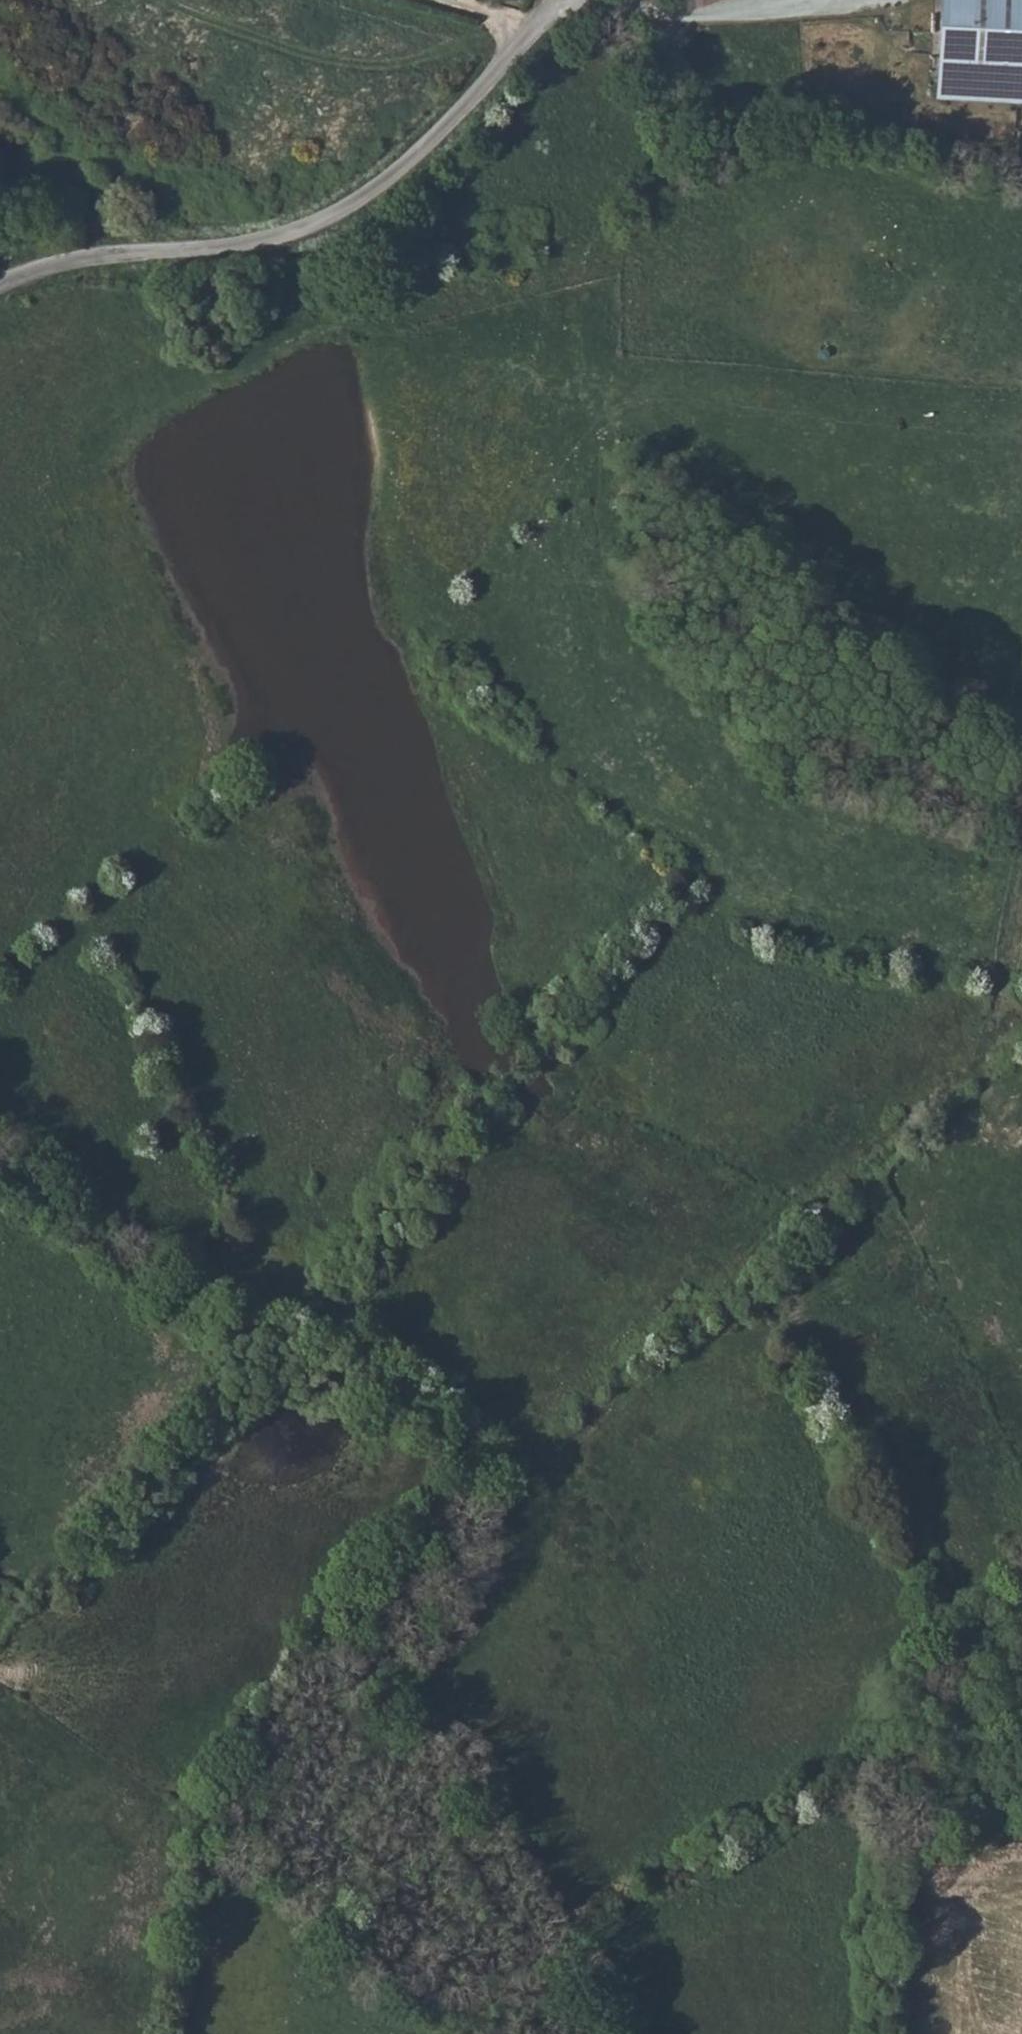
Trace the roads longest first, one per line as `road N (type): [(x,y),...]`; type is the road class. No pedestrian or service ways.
road 1 (track): [(581,2033),(377,1694),(365,1647),(371,1613),(462,1487),(467,1470),(456,1447),(348,1361),(250,1325),(0,1153)]
road 2 (track): [(456,1447),(534,1442),(679,1311),(722,1290),(807,1201),(984,1082),(1021,936)]
road 3 (unclassified): [(77,257),(258,245),(336,218),(568,0)]
road 4 (track): [(797,0),(729,26),(678,22),(601,0)]

